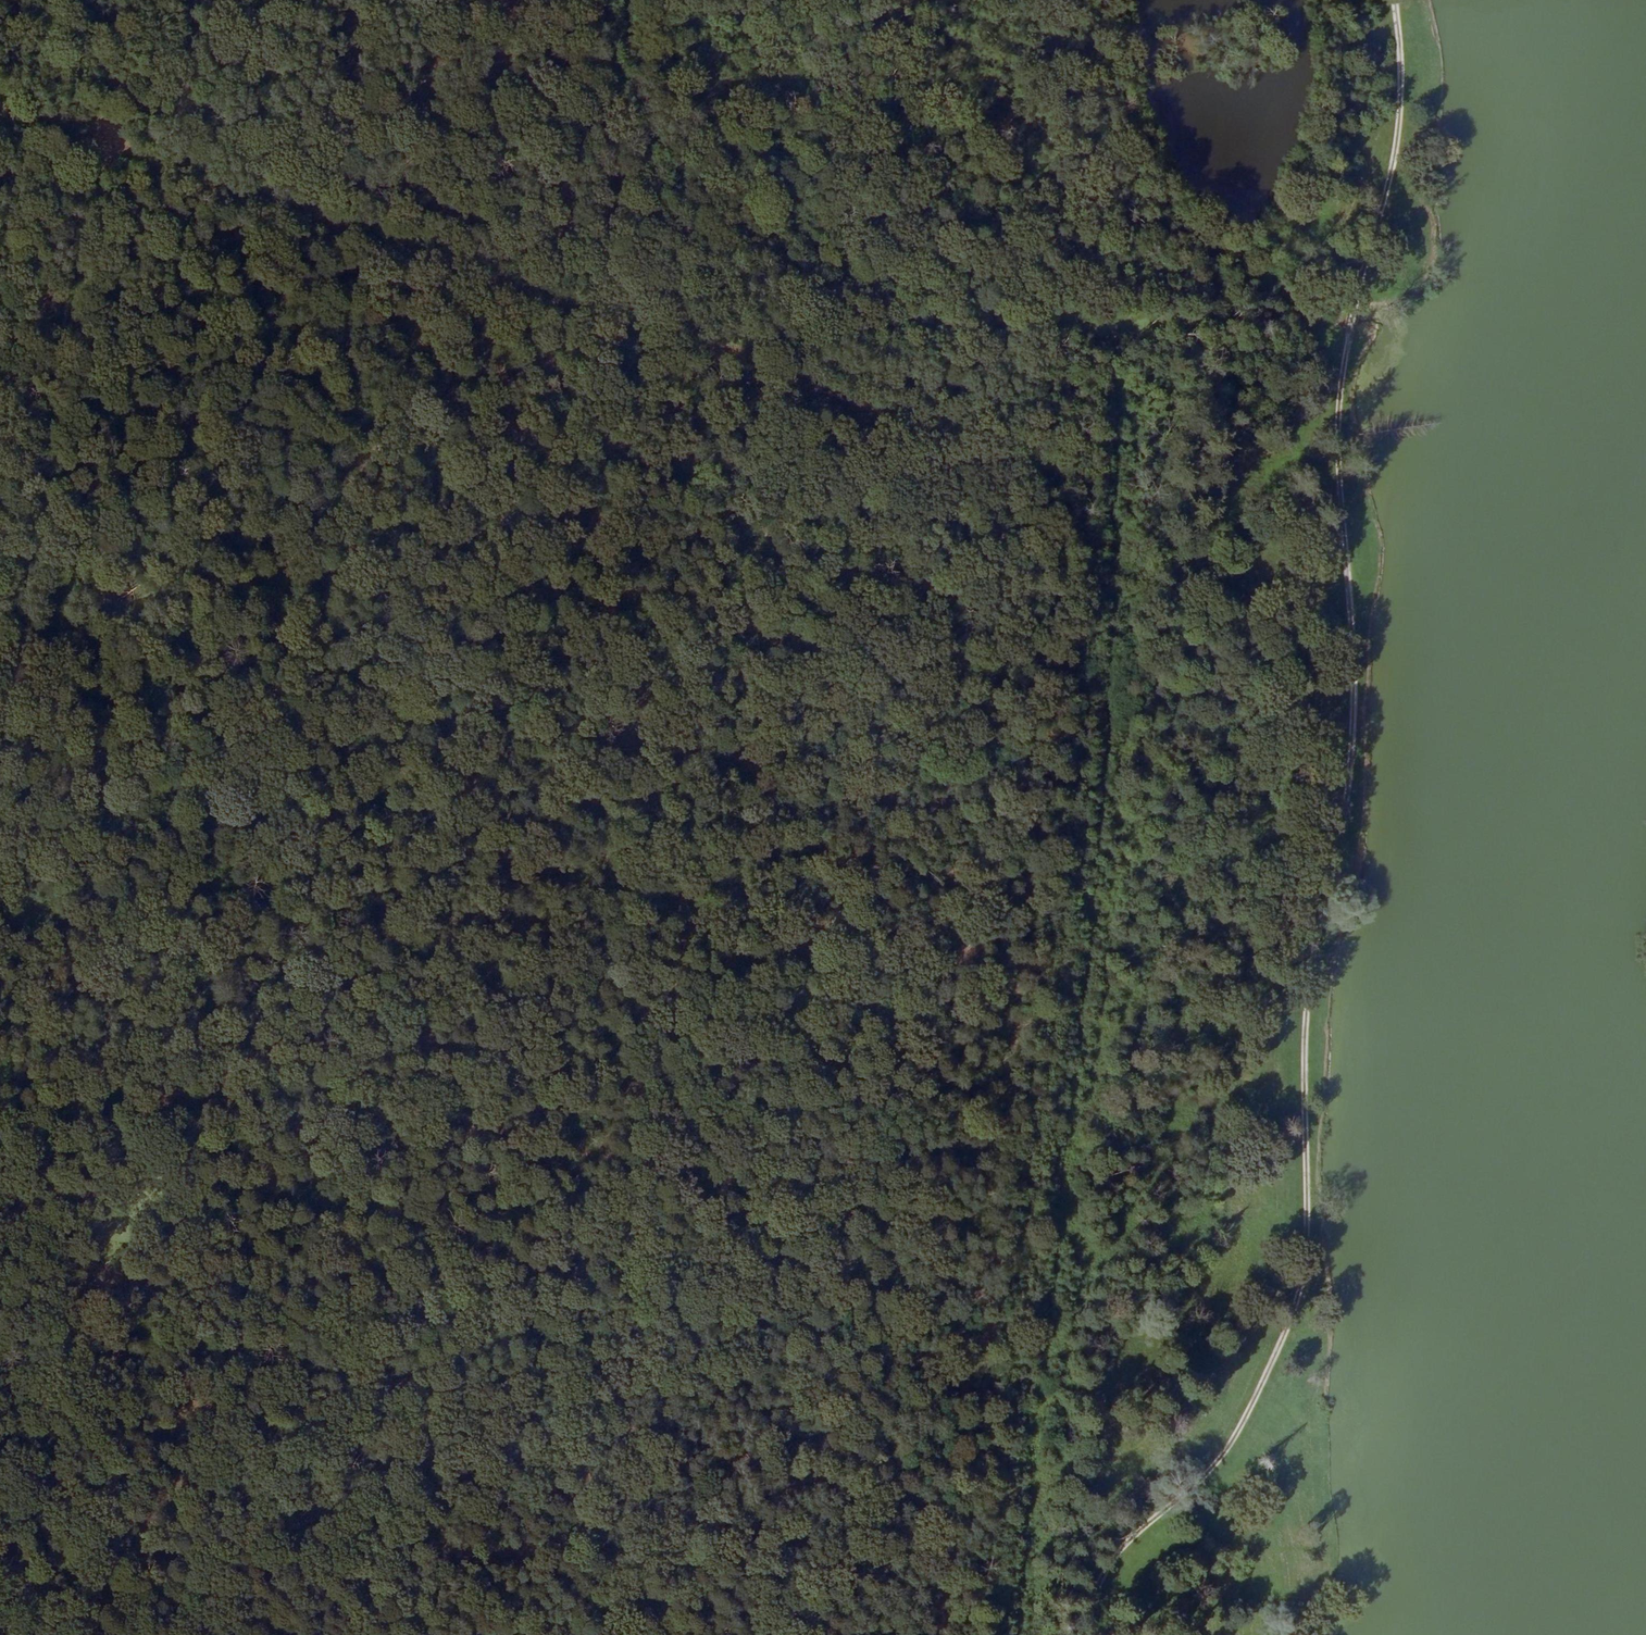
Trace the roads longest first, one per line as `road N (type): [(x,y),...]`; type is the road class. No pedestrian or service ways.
road 1 (unclassified): [(1391,0),(1396,138),(1346,333),(1336,417),(1353,677),(1345,799),(1303,1018),(1304,1270),(1233,1436),(1200,1481),(1112,1555),(1082,1634)]
road 2 (track): [(1115,427),(553,281),(0,115)]
road 3 (track): [(0,731),(113,0)]

